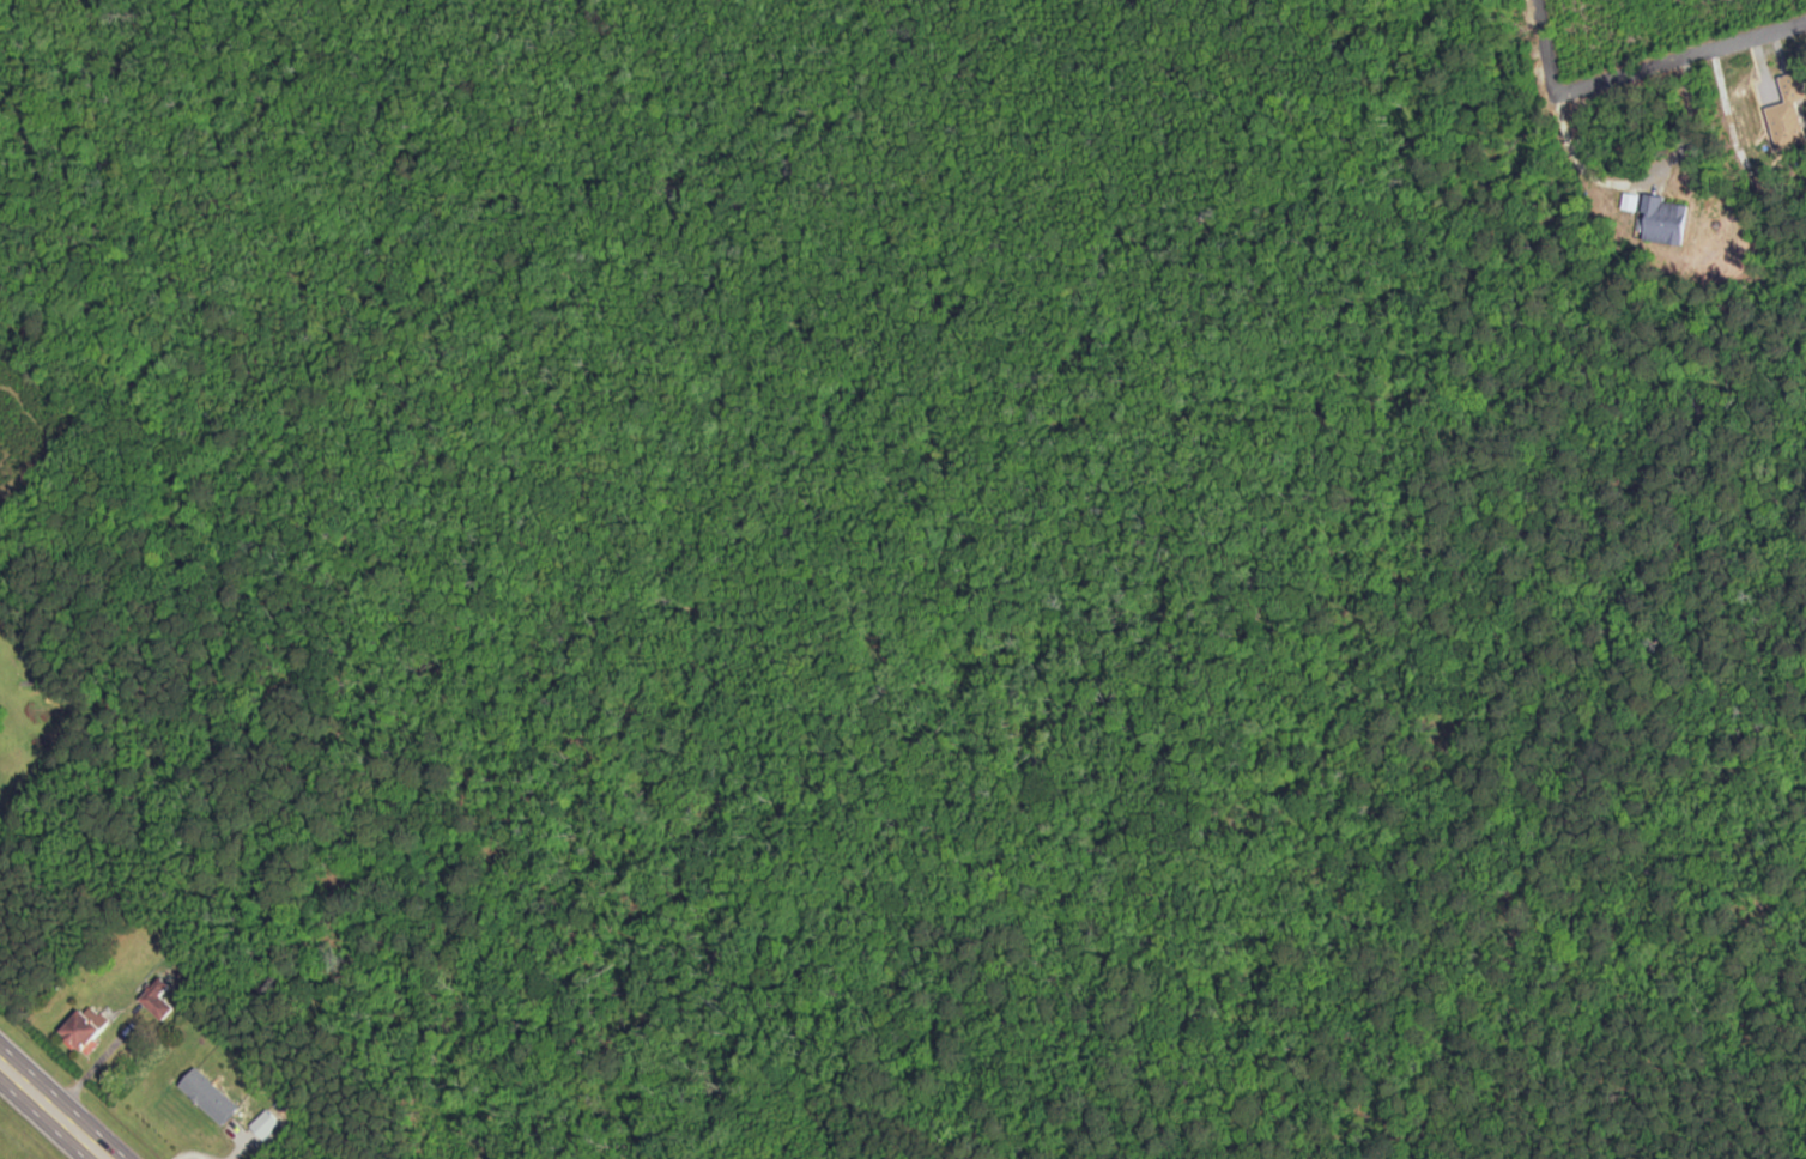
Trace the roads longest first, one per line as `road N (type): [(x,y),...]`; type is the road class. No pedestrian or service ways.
road 1 (trunk): [(0,1065),(105,1158)]

